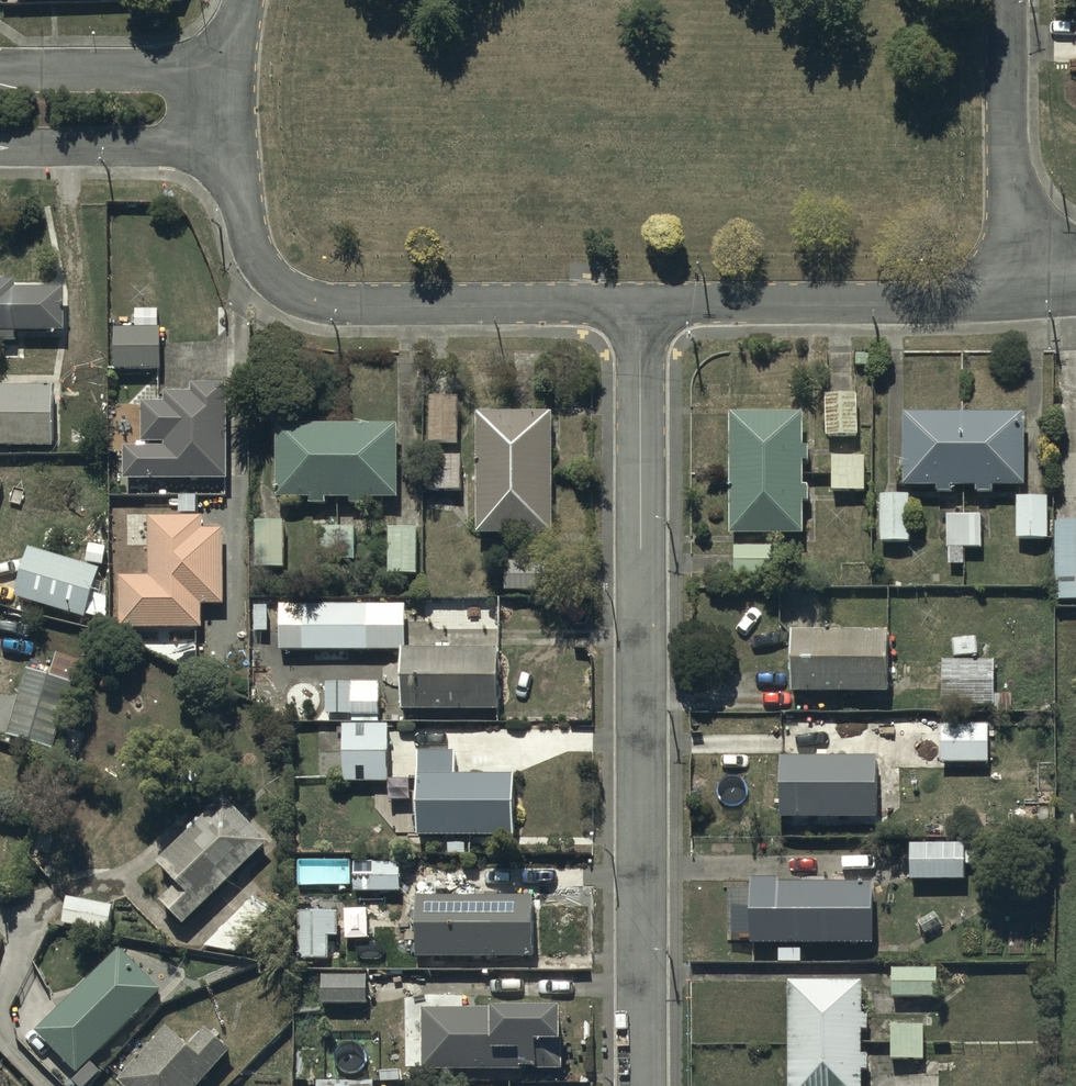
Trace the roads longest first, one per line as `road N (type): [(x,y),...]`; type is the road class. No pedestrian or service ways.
road 1 (residential): [(643,1085),(641,308)]
road 2 (residential): [(641,308),(307,298),(276,278),(254,250),(227,150)]
road 3 (residential): [(641,308),(941,301),(1026,287)]
road 4 (residential): [(1003,0),(1026,287)]
road 5 (residential): [(227,150),(0,153)]
road 6 (residential): [(44,77),(226,73)]

